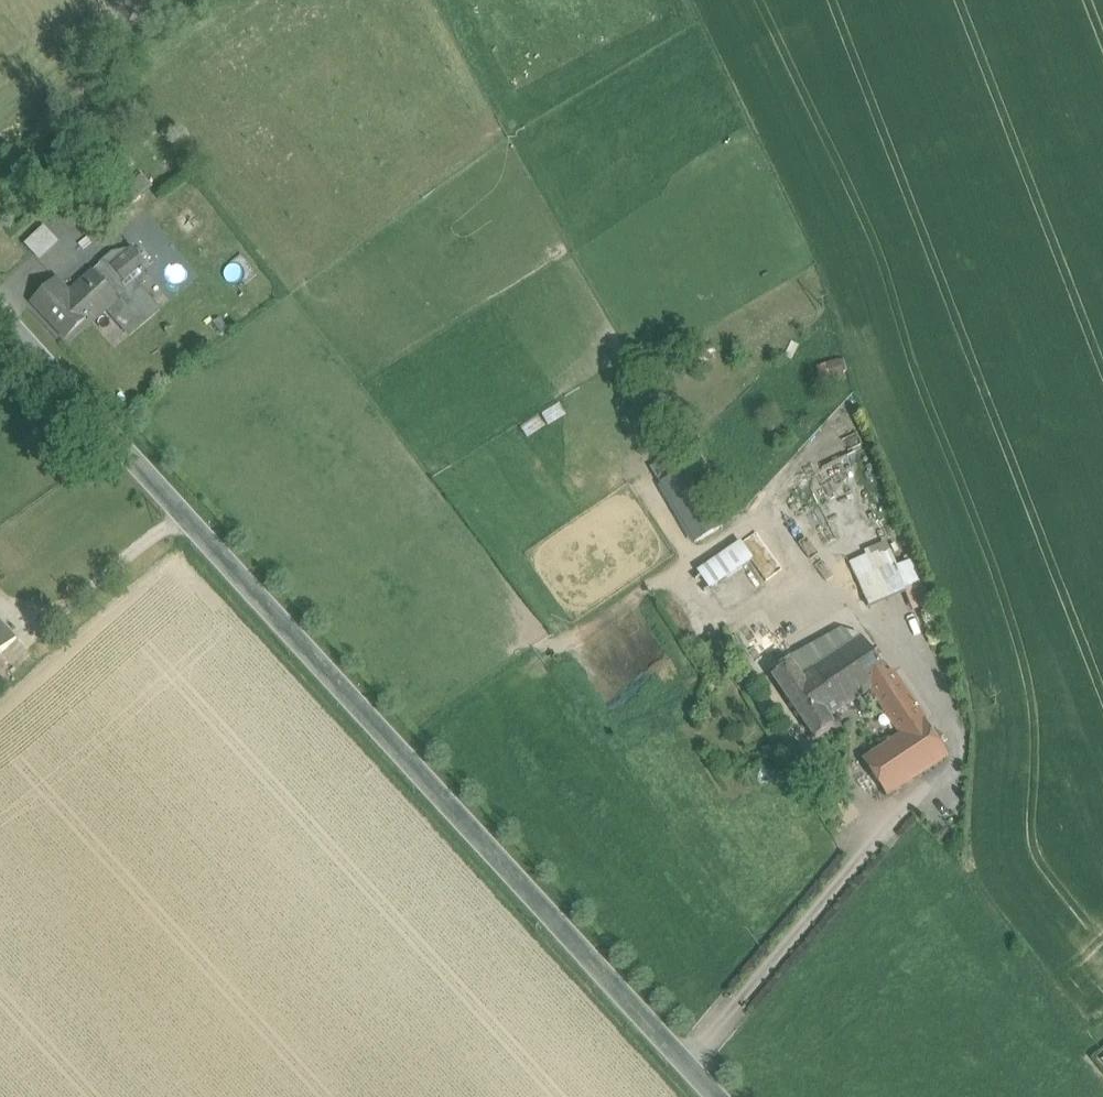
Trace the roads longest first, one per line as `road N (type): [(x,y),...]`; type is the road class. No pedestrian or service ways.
road 1 (tertiary): [(705,1096),(292,615),(0,304)]

